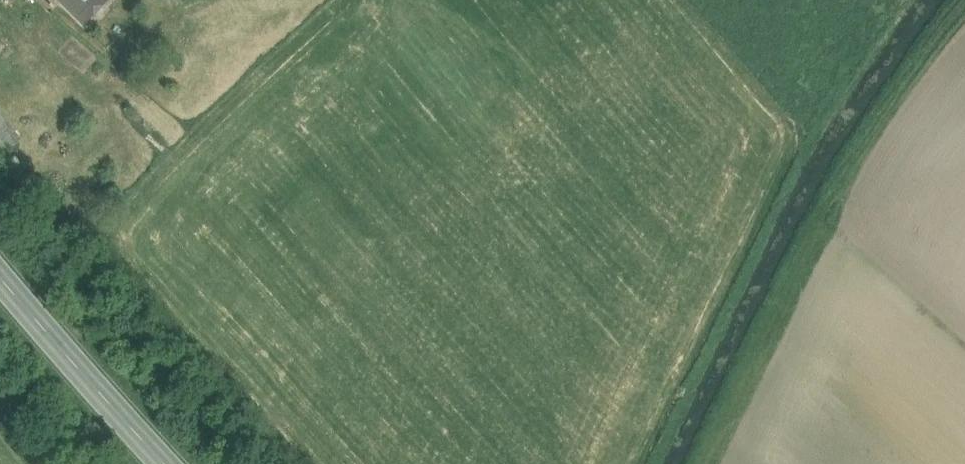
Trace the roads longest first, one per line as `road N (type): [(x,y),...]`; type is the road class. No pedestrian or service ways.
road 1 (secondary): [(163,463),(0,279)]

